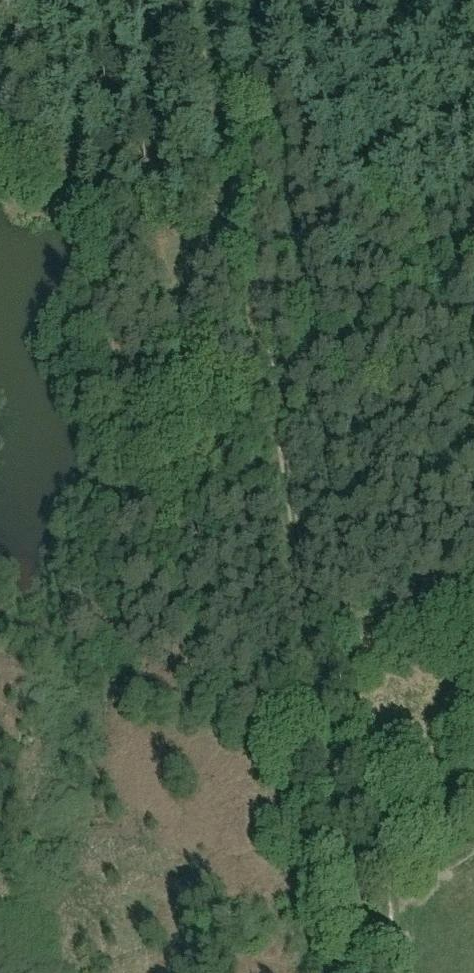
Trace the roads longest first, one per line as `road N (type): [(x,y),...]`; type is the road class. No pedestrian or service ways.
road 1 (track): [(402,972),(369,816),(322,747),(256,693),(218,649),(187,577),(169,431),(207,233),(183,0)]
road 2 (track): [(205,0),(243,286),(322,747),(372,972)]
road 3 (track): [(227,174),(287,142),(473,86)]

